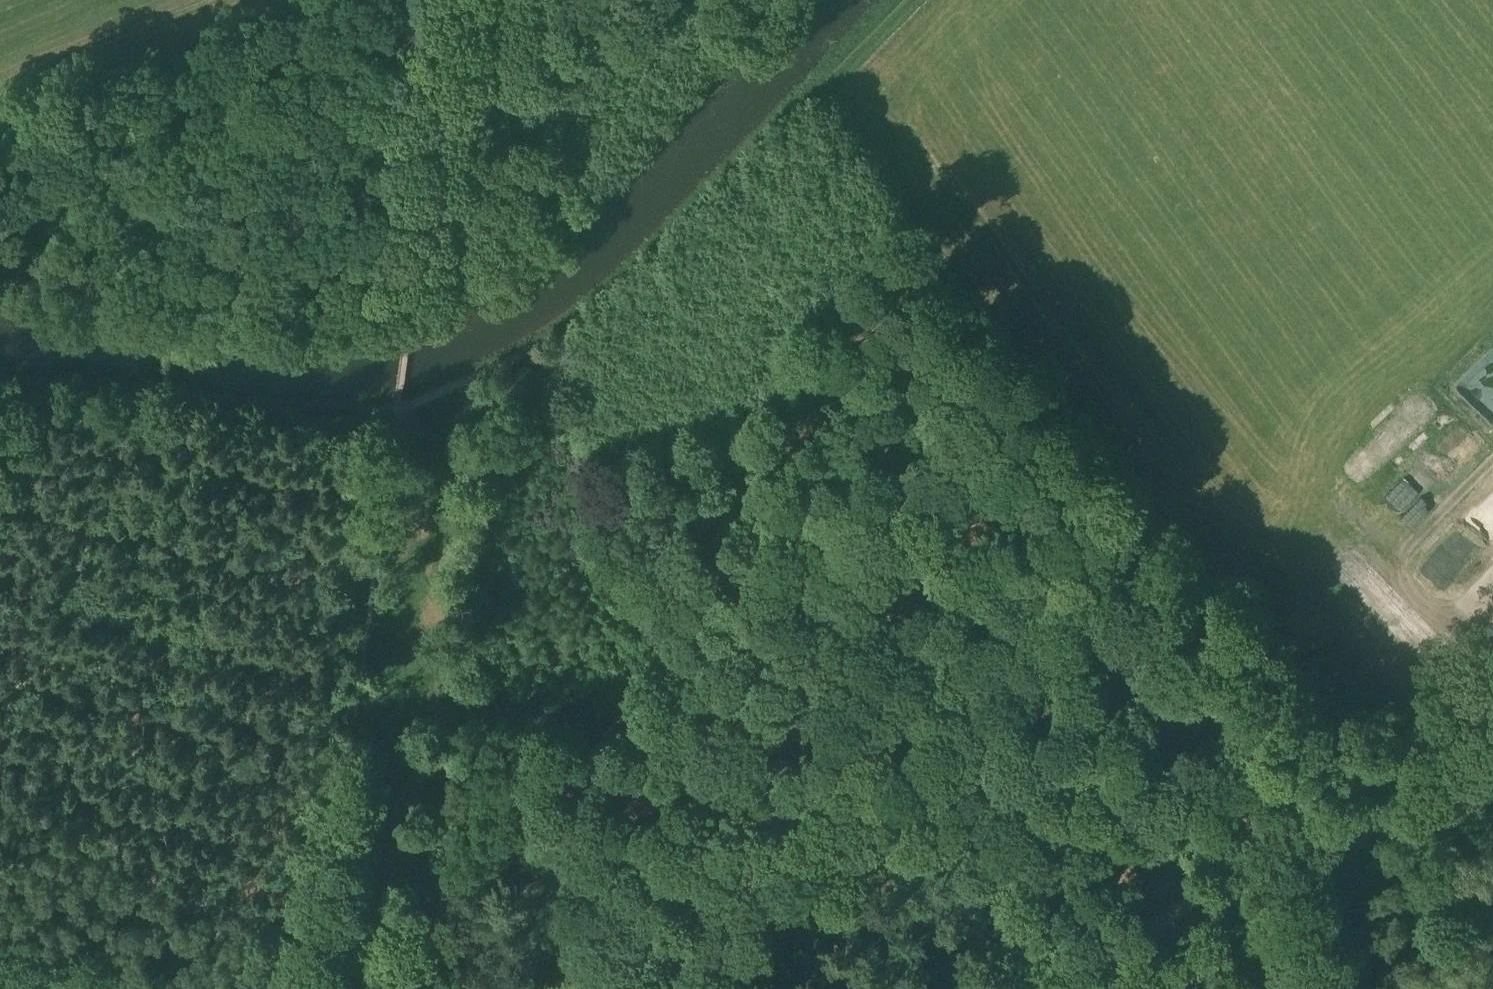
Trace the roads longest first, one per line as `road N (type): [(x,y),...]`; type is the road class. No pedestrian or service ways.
road 1 (track): [(1097,963),(1388,767)]
road 2 (track): [(1388,767),(1492,696)]

